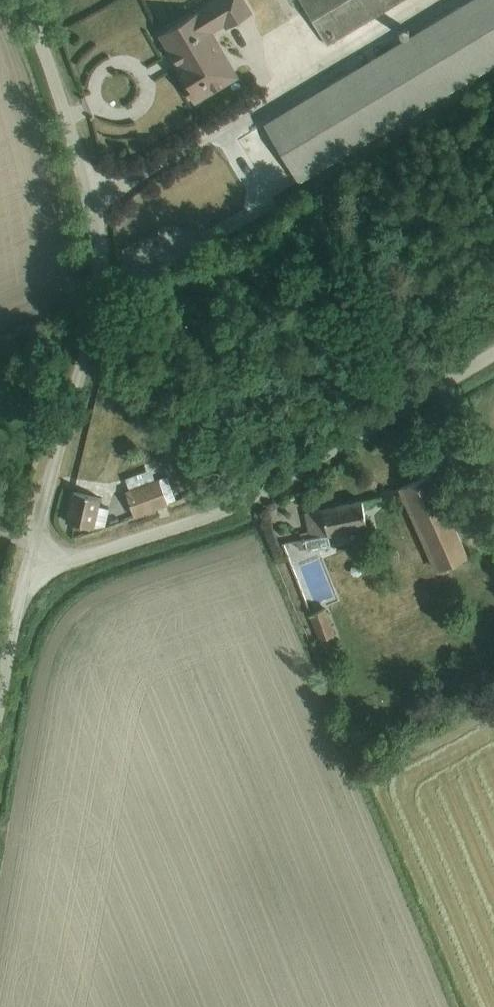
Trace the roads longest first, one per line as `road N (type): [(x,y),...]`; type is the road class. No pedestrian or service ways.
road 1 (unclassified): [(25,0),(92,204),(97,308),(33,569)]
road 2 (unclassified): [(493,351),(234,504),(33,569)]
road 3 (unclassified): [(33,569),(0,696)]

